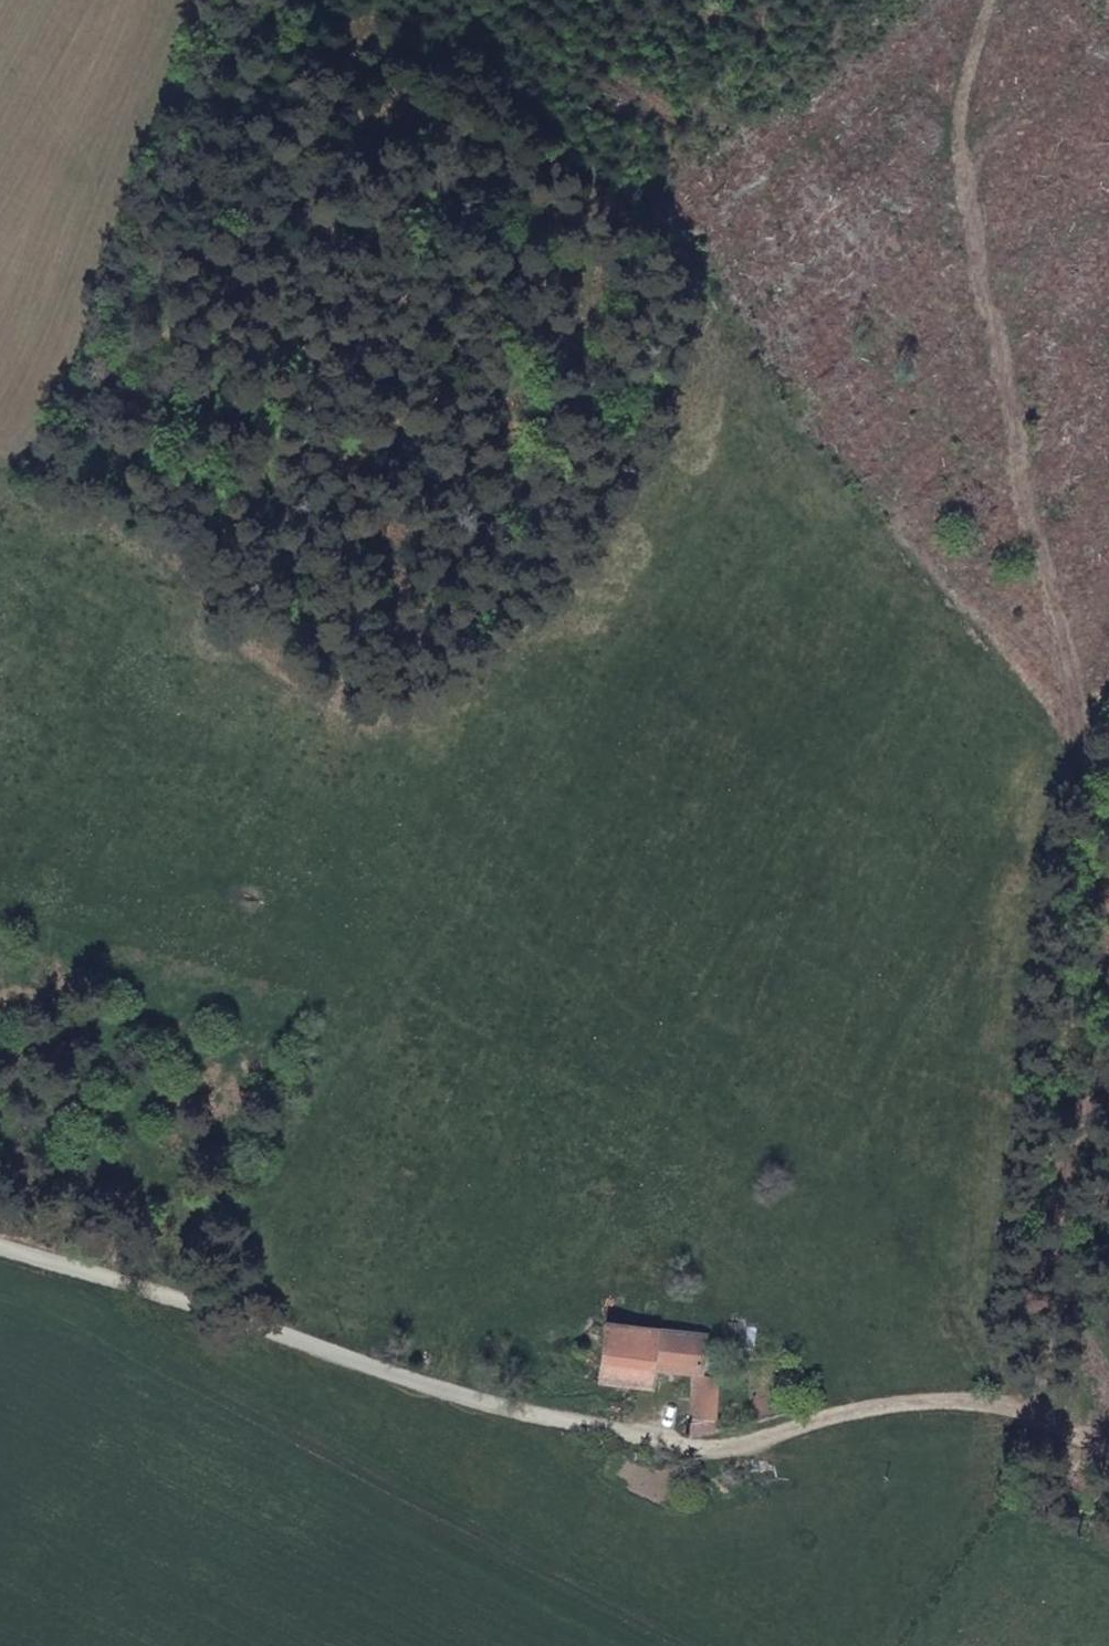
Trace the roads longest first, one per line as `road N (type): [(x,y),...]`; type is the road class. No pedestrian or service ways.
road 1 (track): [(975,0),(969,14),(1013,324),(1050,470),(1073,657),(1088,960),(1062,1341),(1039,1406)]
road 2 (unclassified): [(666,1453),(0,1233)]
road 3 (track): [(1108,1439),(1039,1406),(894,1403),(666,1453)]

